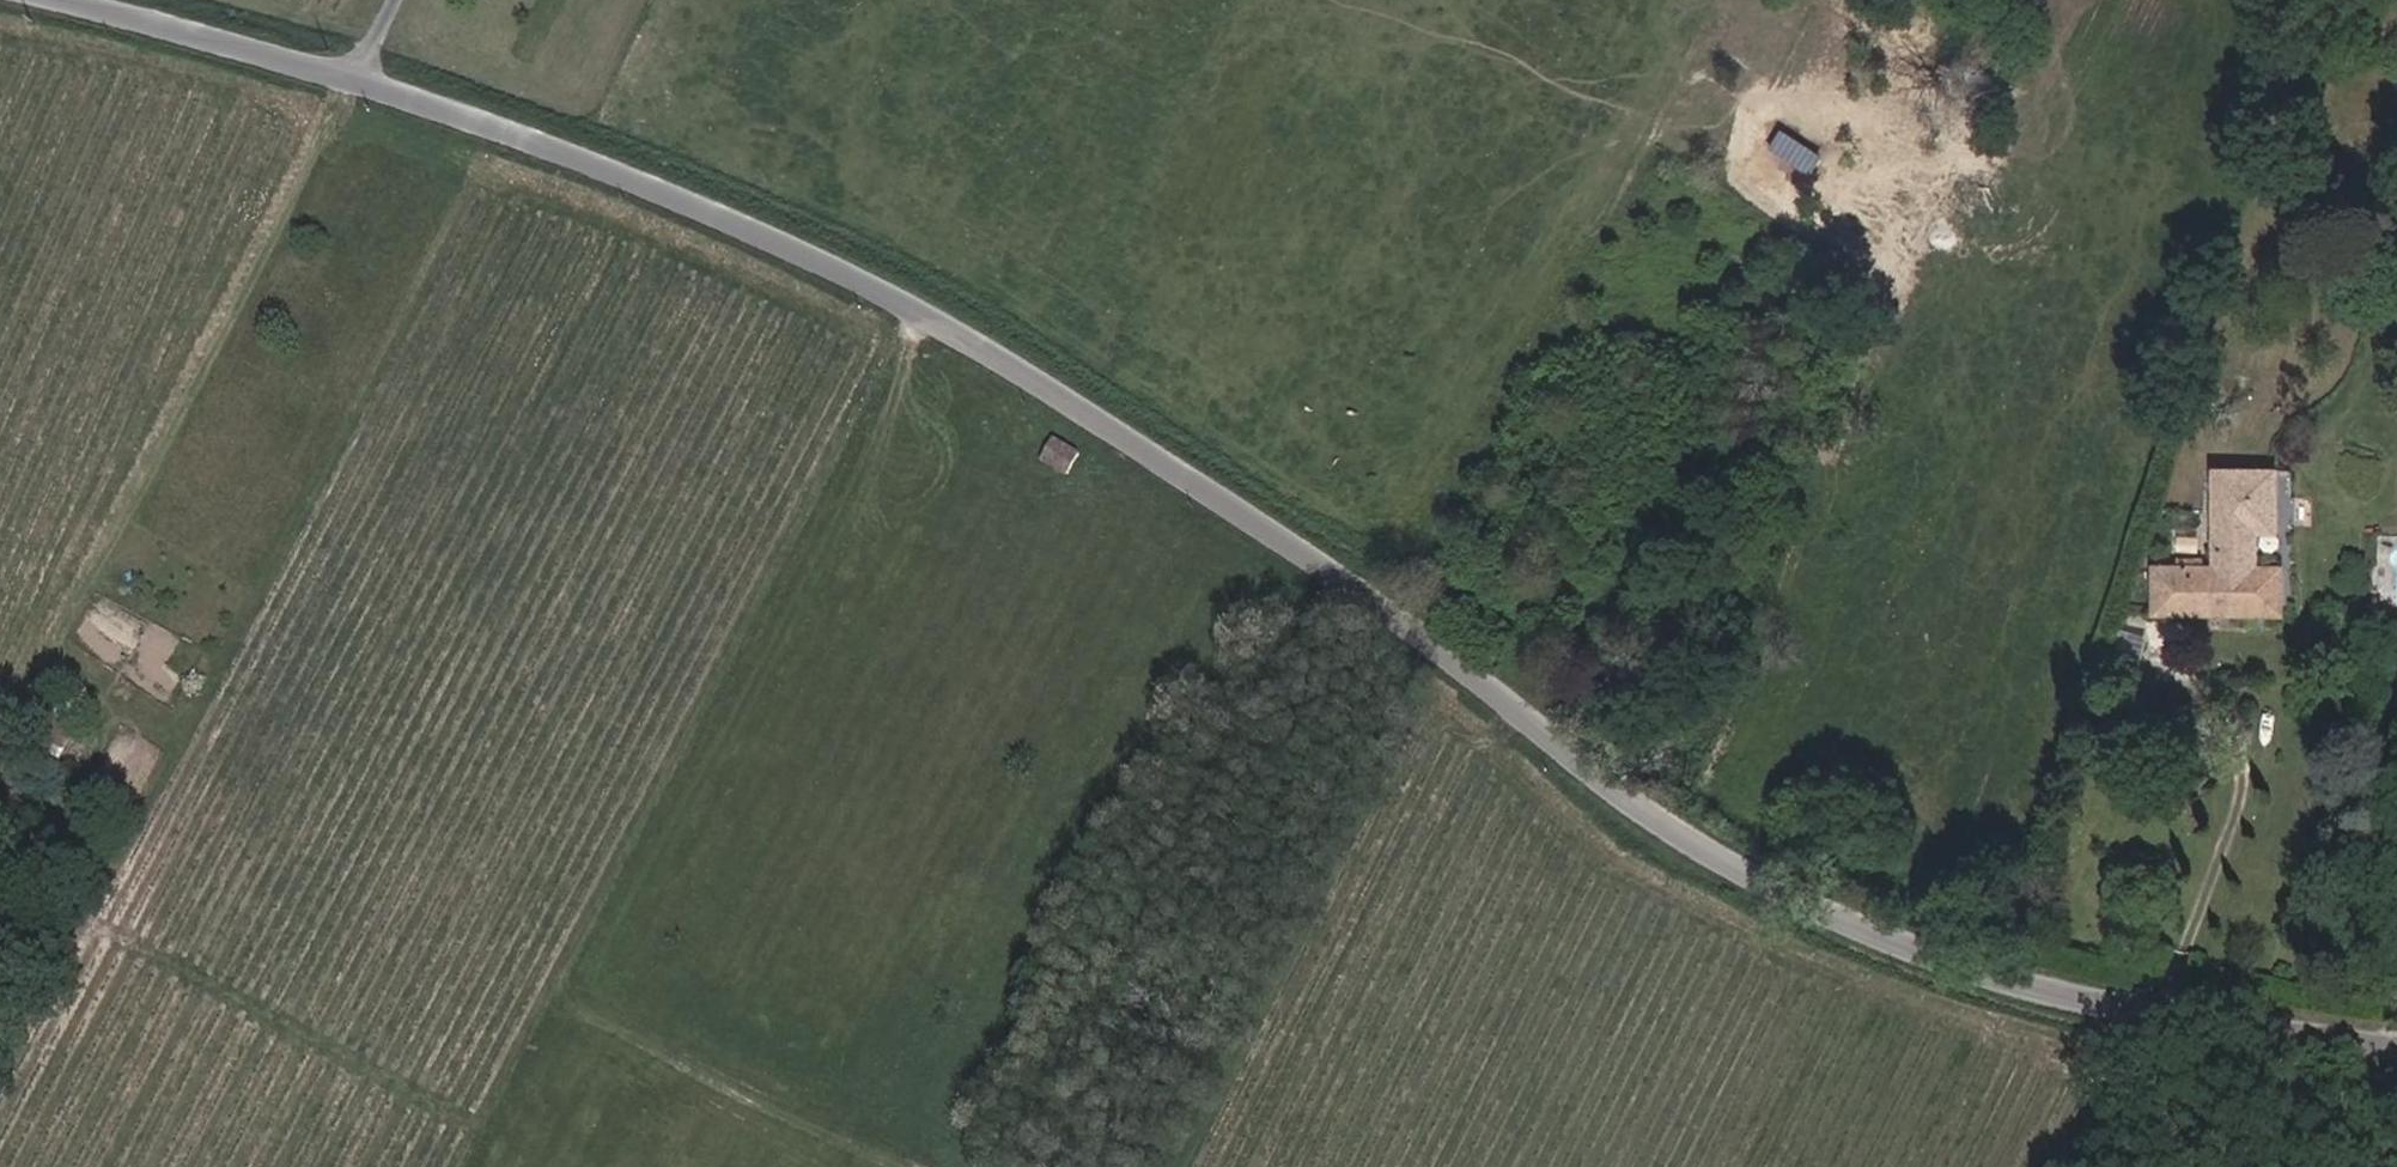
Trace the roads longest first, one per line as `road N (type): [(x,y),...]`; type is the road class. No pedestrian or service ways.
road 1 (tertiary): [(2396,1042),(2018,982),(1877,940),(1698,845),(1361,577),(969,311),(696,183),(353,72),(51,0)]

